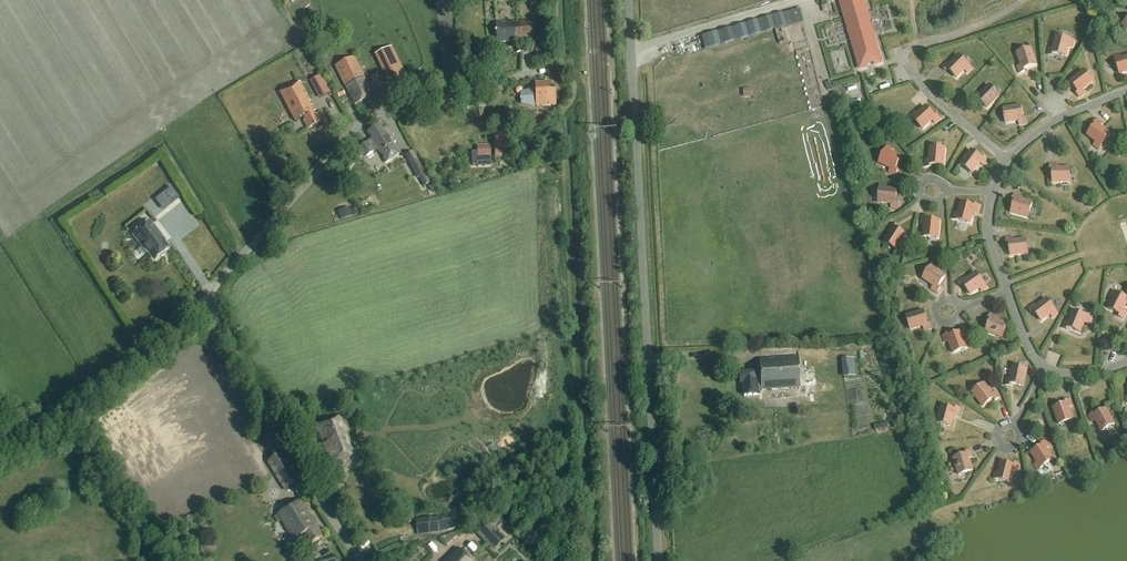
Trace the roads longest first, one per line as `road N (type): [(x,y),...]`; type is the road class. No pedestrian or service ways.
road 1 (unclassified): [(362,560),(205,300),(360,127),(532,76)]
road 2 (unclassified): [(659,560),(629,0)]
road 3 (track): [(205,300),(89,393),(0,444)]

